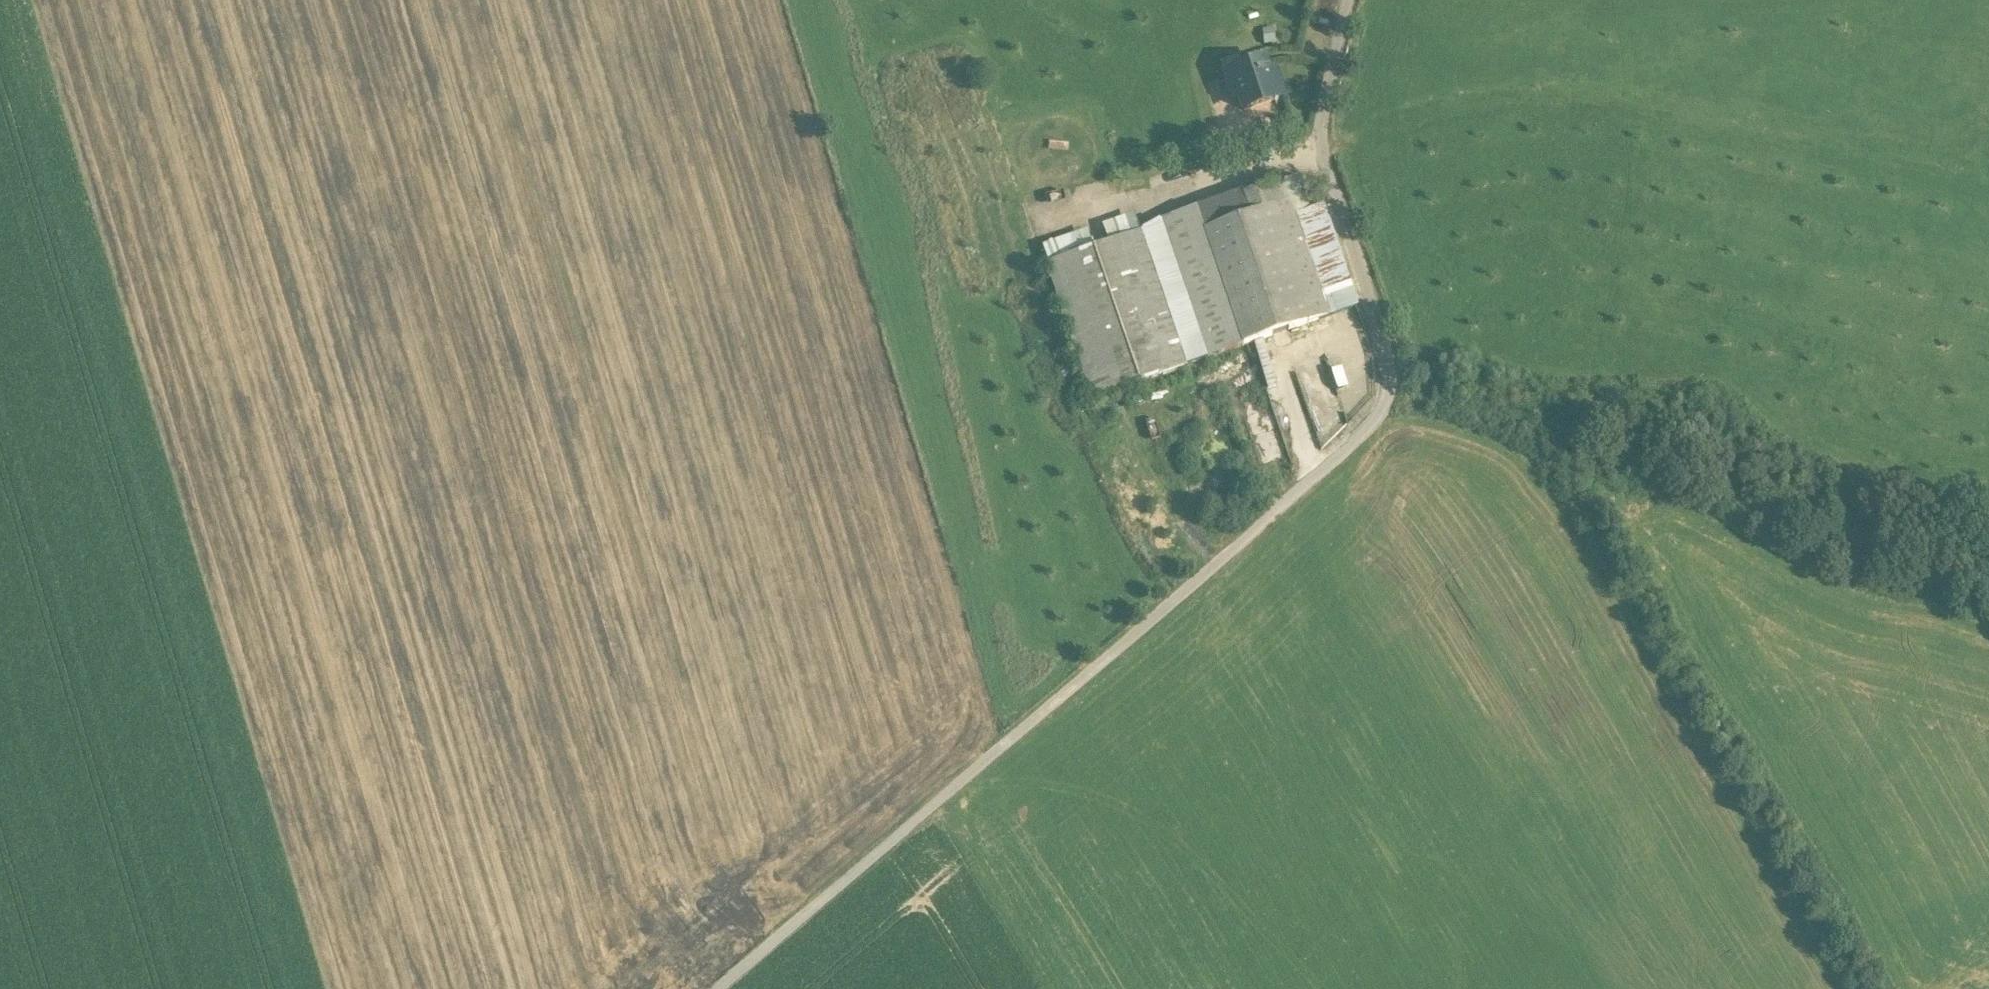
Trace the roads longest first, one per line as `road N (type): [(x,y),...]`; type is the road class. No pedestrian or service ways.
road 1 (track): [(1347,0),(1319,112),(1319,165),(1388,340),(1399,402),(717,988)]
road 2 (track): [(1052,988),(941,798)]

